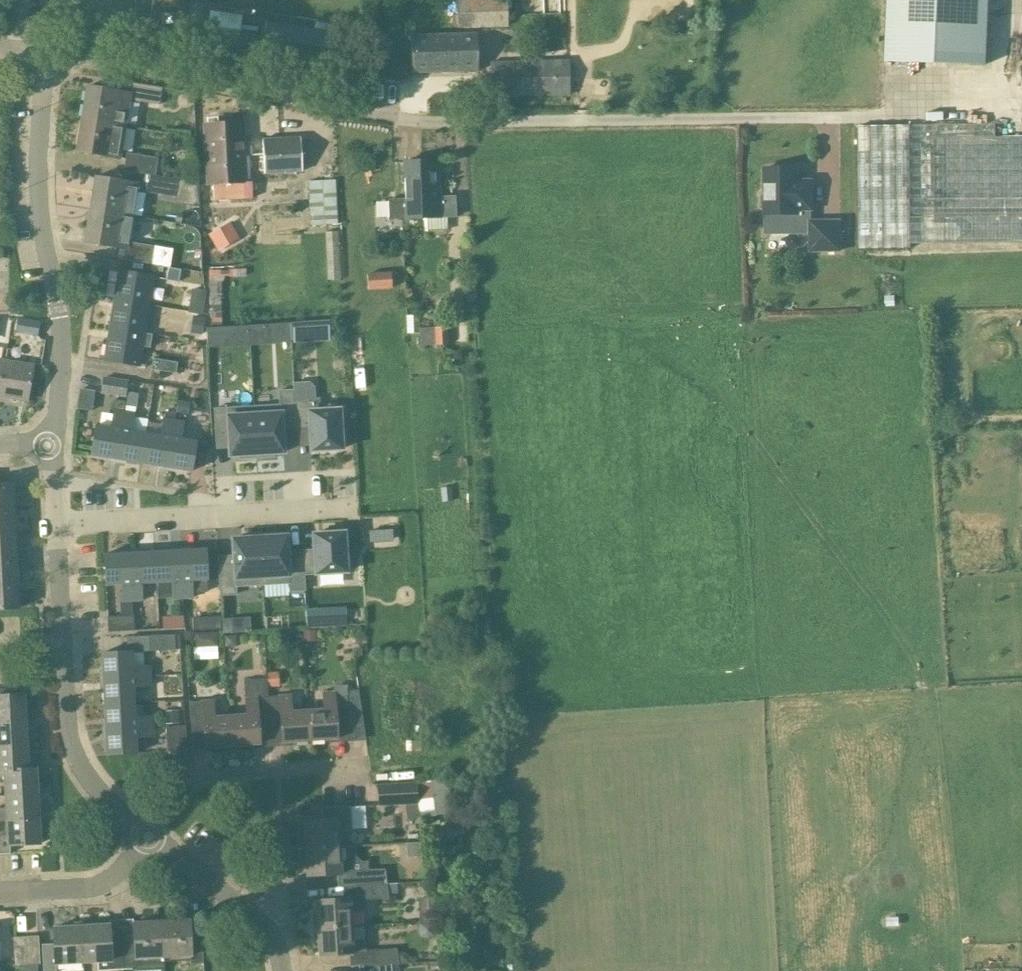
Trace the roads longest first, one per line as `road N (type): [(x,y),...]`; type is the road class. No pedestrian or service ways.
road 1 (residential): [(883,118),(426,123),(48,57)]
road 2 (residential): [(54,442),(63,358),(40,219),(48,57)]
road 3 (residential): [(57,525),(357,509)]
road 4 (residential): [(150,834),(191,783),(211,775),(365,768)]
road 5 (residential): [(63,648),(74,758),(92,786),(150,834)]
road 6 (residential): [(150,834),(265,924),(283,970)]
road 7 (residential): [(0,890),(97,883),(150,834)]
road 8 (residential): [(57,525),(63,648)]

